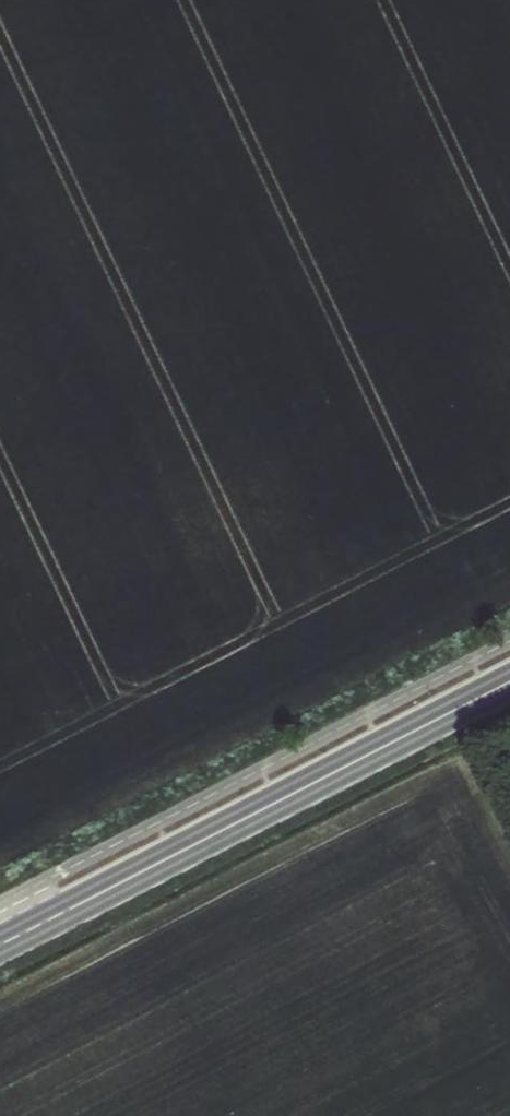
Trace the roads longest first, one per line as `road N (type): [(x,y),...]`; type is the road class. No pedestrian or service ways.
road 1 (secondary): [(0,946),(509,683)]

